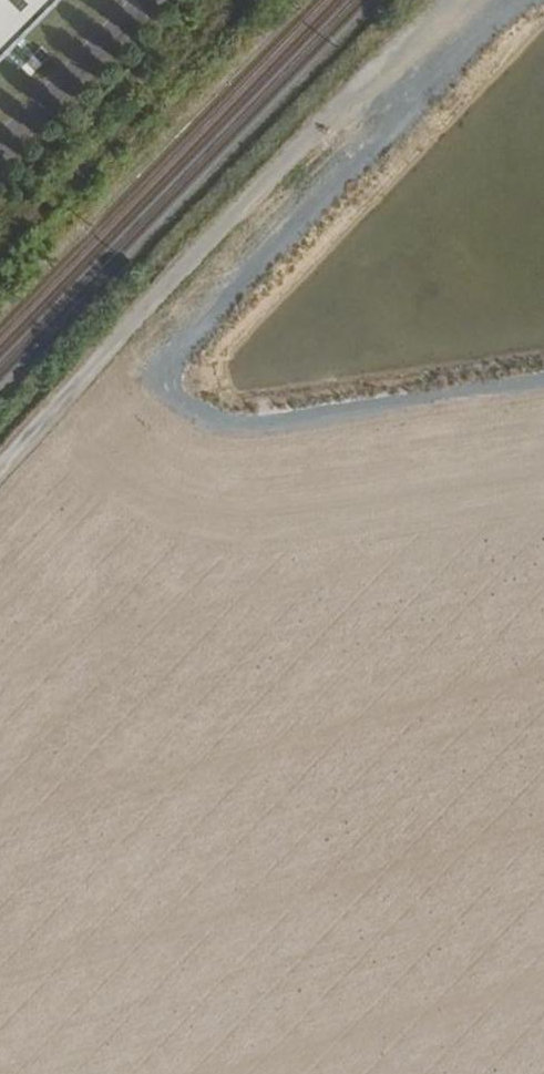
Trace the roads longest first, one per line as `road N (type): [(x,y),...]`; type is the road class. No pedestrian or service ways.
road 1 (unclassified): [(477,0),(398,43),(331,106),(0,465)]

